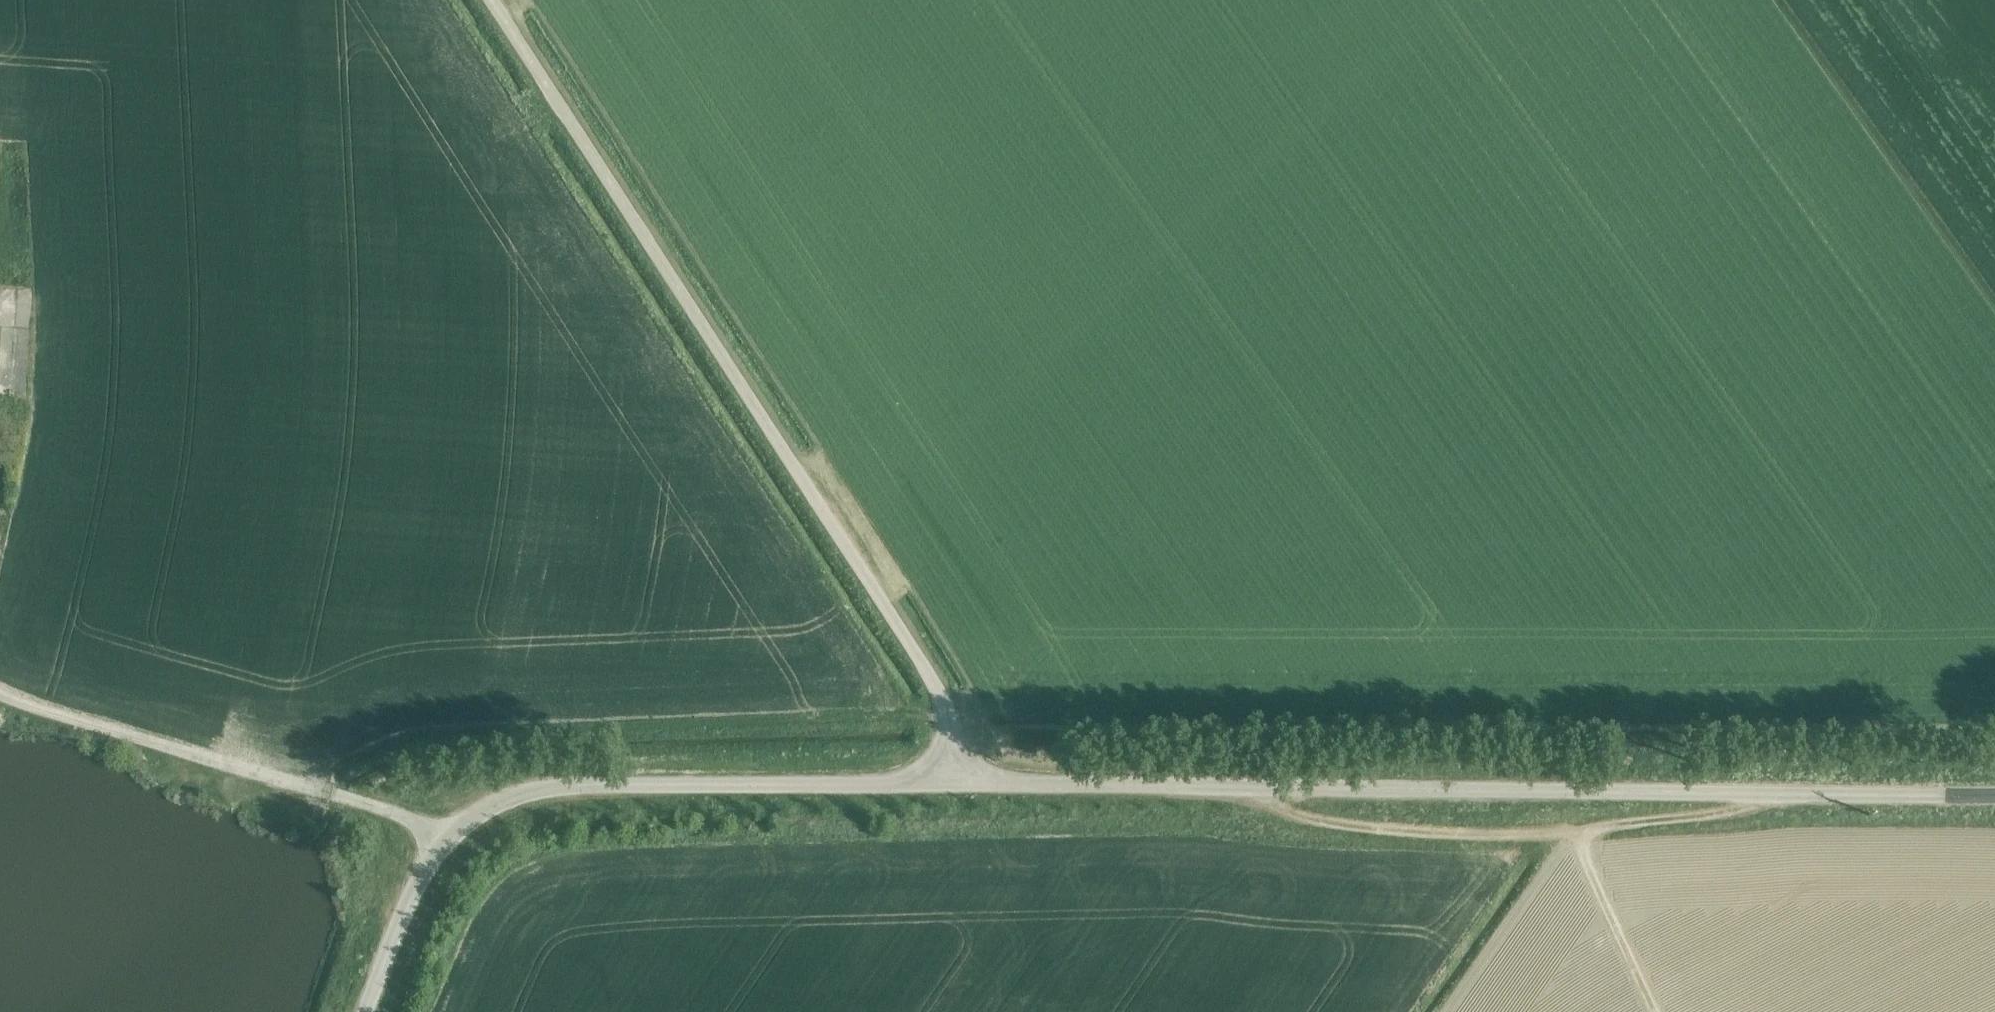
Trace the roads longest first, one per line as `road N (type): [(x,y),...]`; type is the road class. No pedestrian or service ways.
road 1 (unclassified): [(946,779),(1293,792),(1994,794)]
road 2 (unclassified): [(946,779),(937,689),(490,0)]
road 3 (unclassified): [(366,1011),(432,855),(466,822),(519,795),(574,785),(946,779)]

